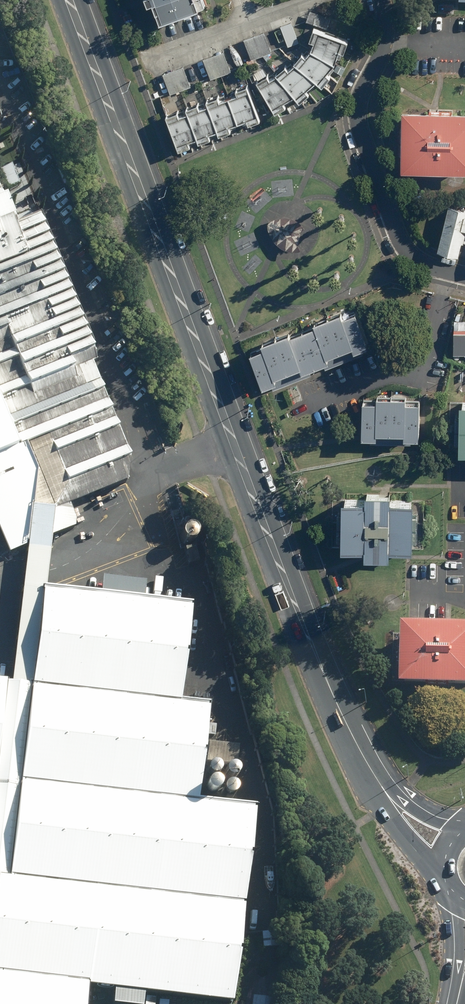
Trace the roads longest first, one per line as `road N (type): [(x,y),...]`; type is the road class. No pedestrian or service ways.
road 1 (primary): [(69,0),(288,585),(365,759)]
road 2 (residential): [(464,276),(409,252),(361,137),(357,111),(384,43),(382,0)]
road 3 (primary): [(444,880),(382,804),(365,759)]
road 4 (primary): [(365,759),(425,811),(464,826)]

